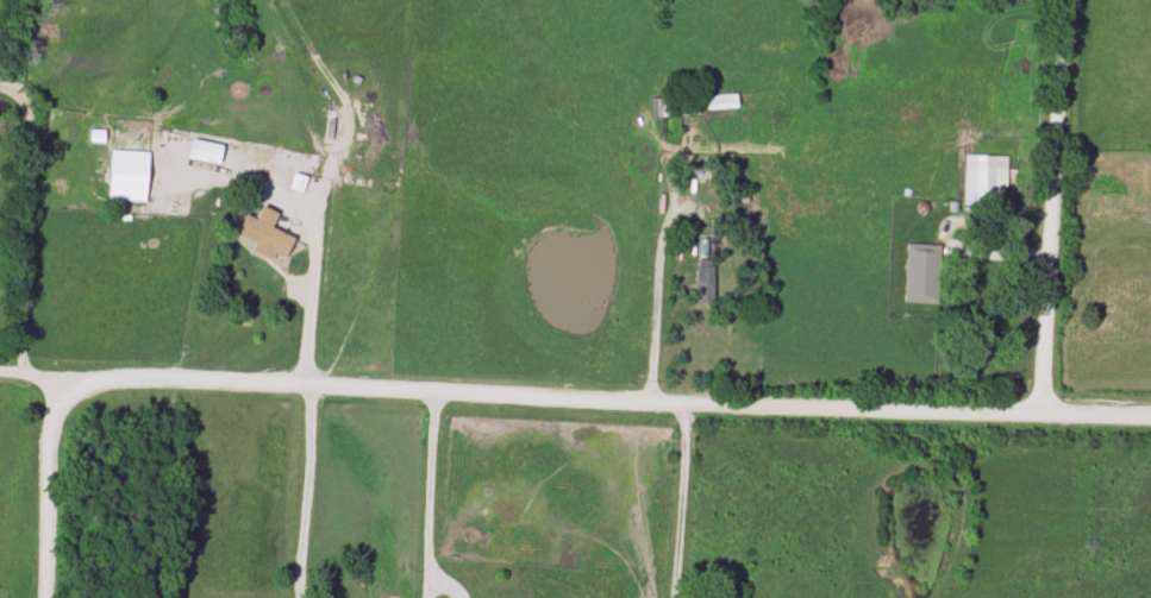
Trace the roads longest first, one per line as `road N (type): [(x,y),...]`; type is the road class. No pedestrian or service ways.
road 1 (residential): [(81,383),(1150,417)]
road 2 (residential): [(1044,416),(1065,0)]
road 3 (residential): [(43,597),(49,421),(62,396),(81,383)]

